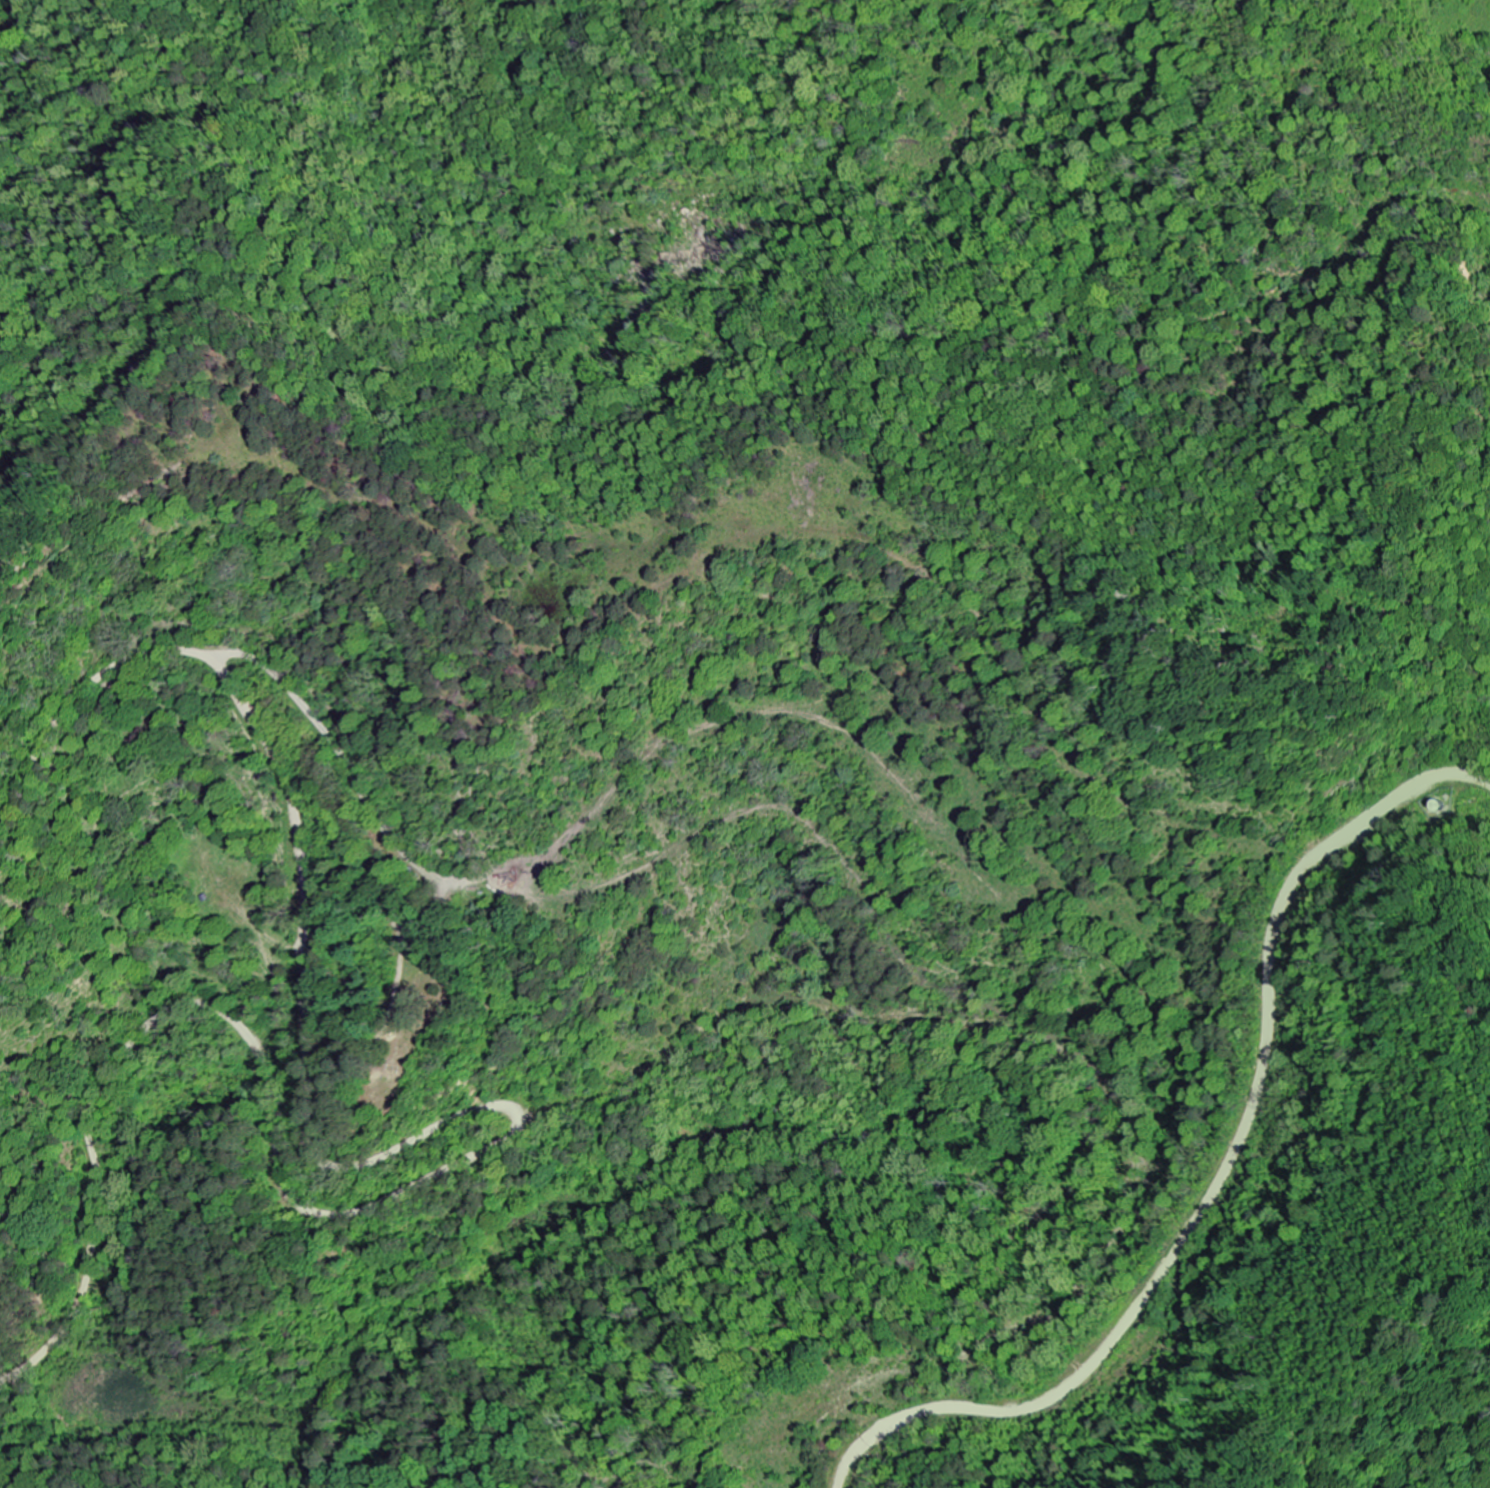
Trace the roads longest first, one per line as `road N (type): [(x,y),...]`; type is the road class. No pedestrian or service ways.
road 1 (residential): [(0,1381),(77,1304),(97,1193),(85,1121),(90,1102),(131,1040),(166,1013),(213,1006),(253,1043),(267,1075),(282,1183),(305,1207),(338,1213),(374,1205),(518,1127),(515,1111),(498,1106),(446,1121),(369,1167),(347,1171),(317,1156),(309,1131),(305,874),(296,817),(251,713),(199,655),(147,652),(69,707),(0,833)]

